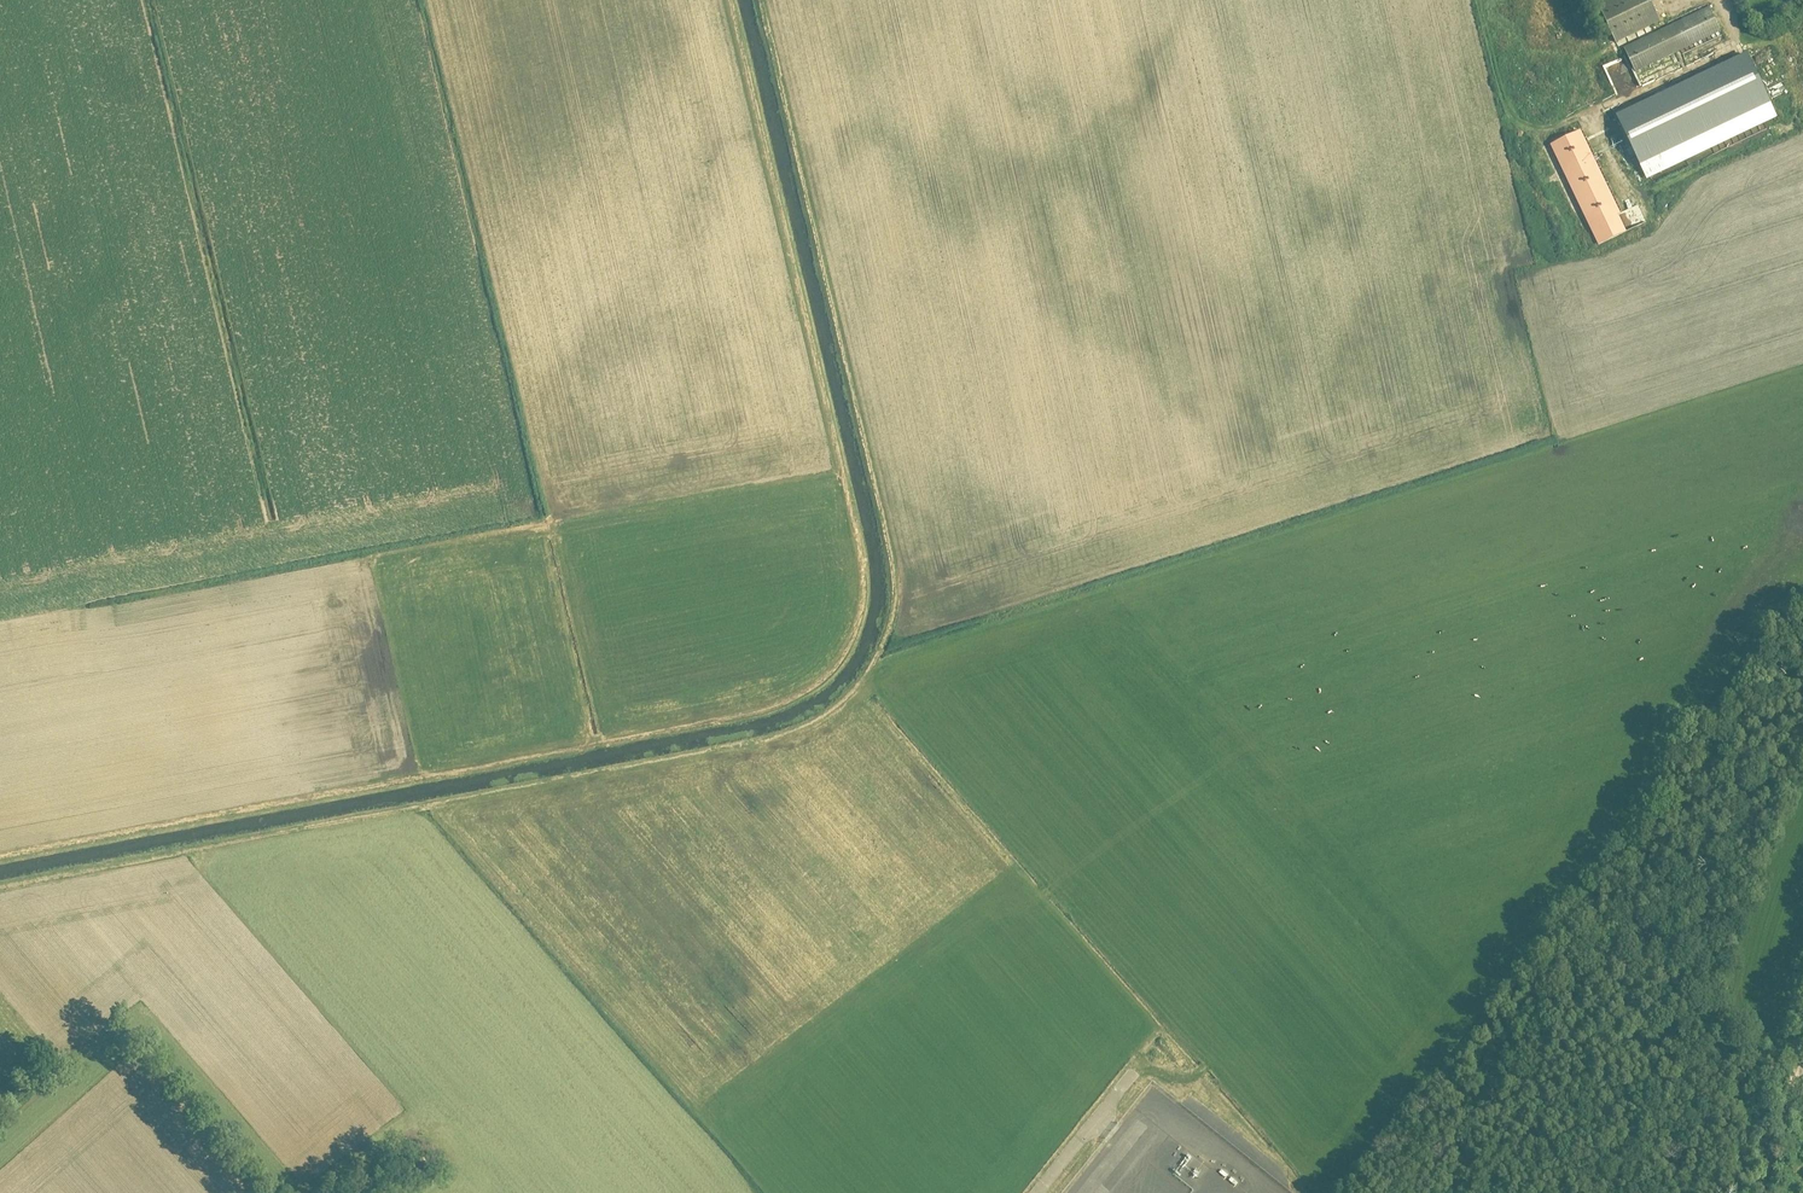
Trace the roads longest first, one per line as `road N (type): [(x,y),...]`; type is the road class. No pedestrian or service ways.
road 1 (track): [(0,855),(285,802)]
road 2 (unclassified): [(1802,1061),(1763,1192)]

